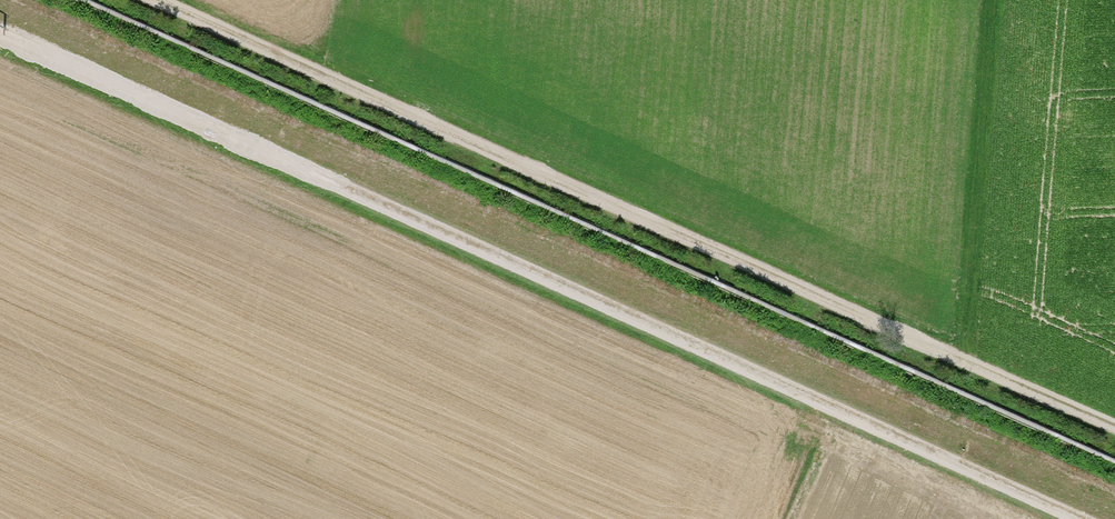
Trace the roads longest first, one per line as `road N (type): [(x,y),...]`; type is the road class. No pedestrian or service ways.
road 1 (track): [(0,33),(1073,518)]
road 2 (track): [(150,0),(1114,438)]

